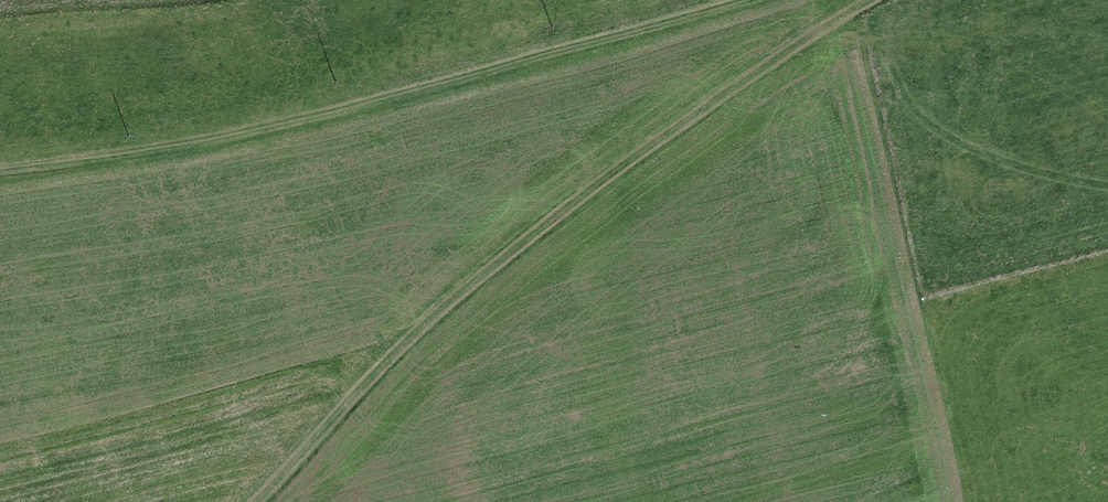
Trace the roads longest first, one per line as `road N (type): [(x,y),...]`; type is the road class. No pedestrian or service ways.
road 1 (track): [(243,501),(408,337),(566,210),(877,0)]
road 2 (track): [(0,172),(220,141),(770,0)]

